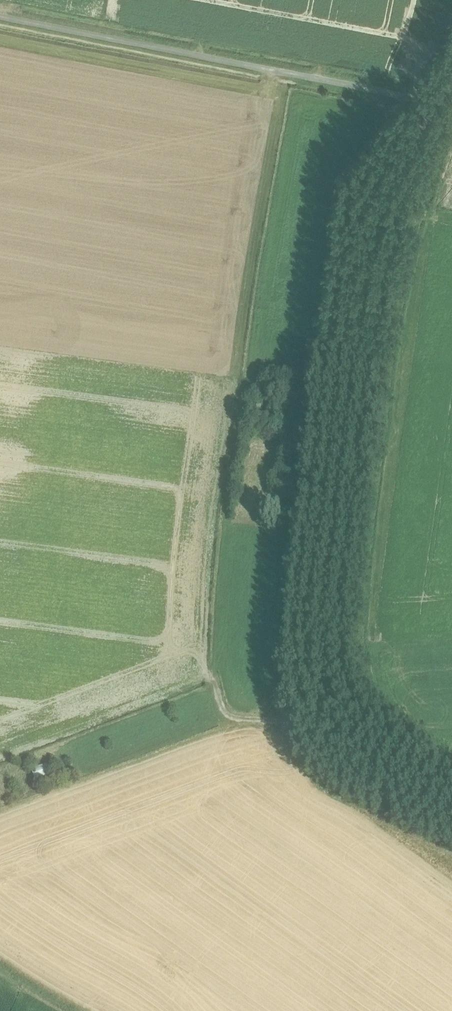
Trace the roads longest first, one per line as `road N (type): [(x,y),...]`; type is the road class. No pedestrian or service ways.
road 1 (track): [(451,818),(357,761),(327,727),(311,645),(360,226),(435,97)]
road 2 (track): [(327,727),(231,715),(221,694),(218,604),(248,397)]

